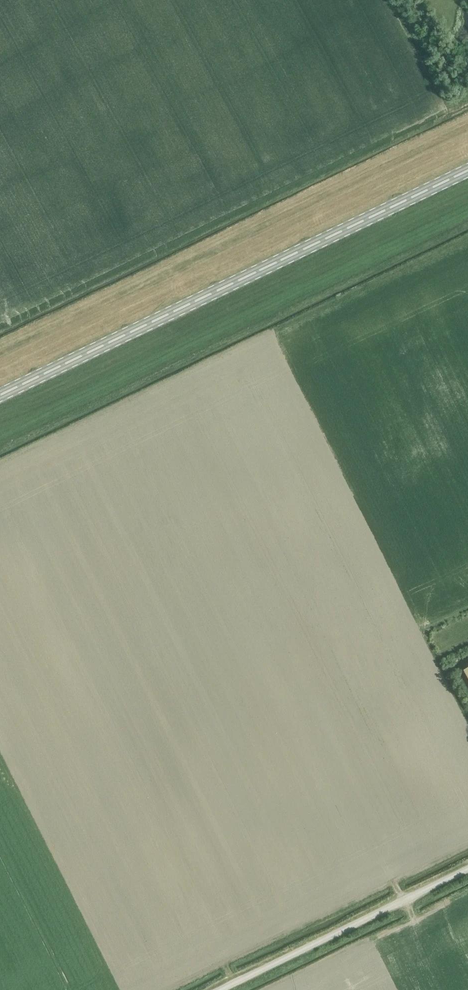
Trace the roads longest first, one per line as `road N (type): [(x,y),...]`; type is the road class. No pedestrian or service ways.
road 1 (secondary): [(0,396),(467,171)]
road 2 (unclassified): [(211,989),(467,865)]

